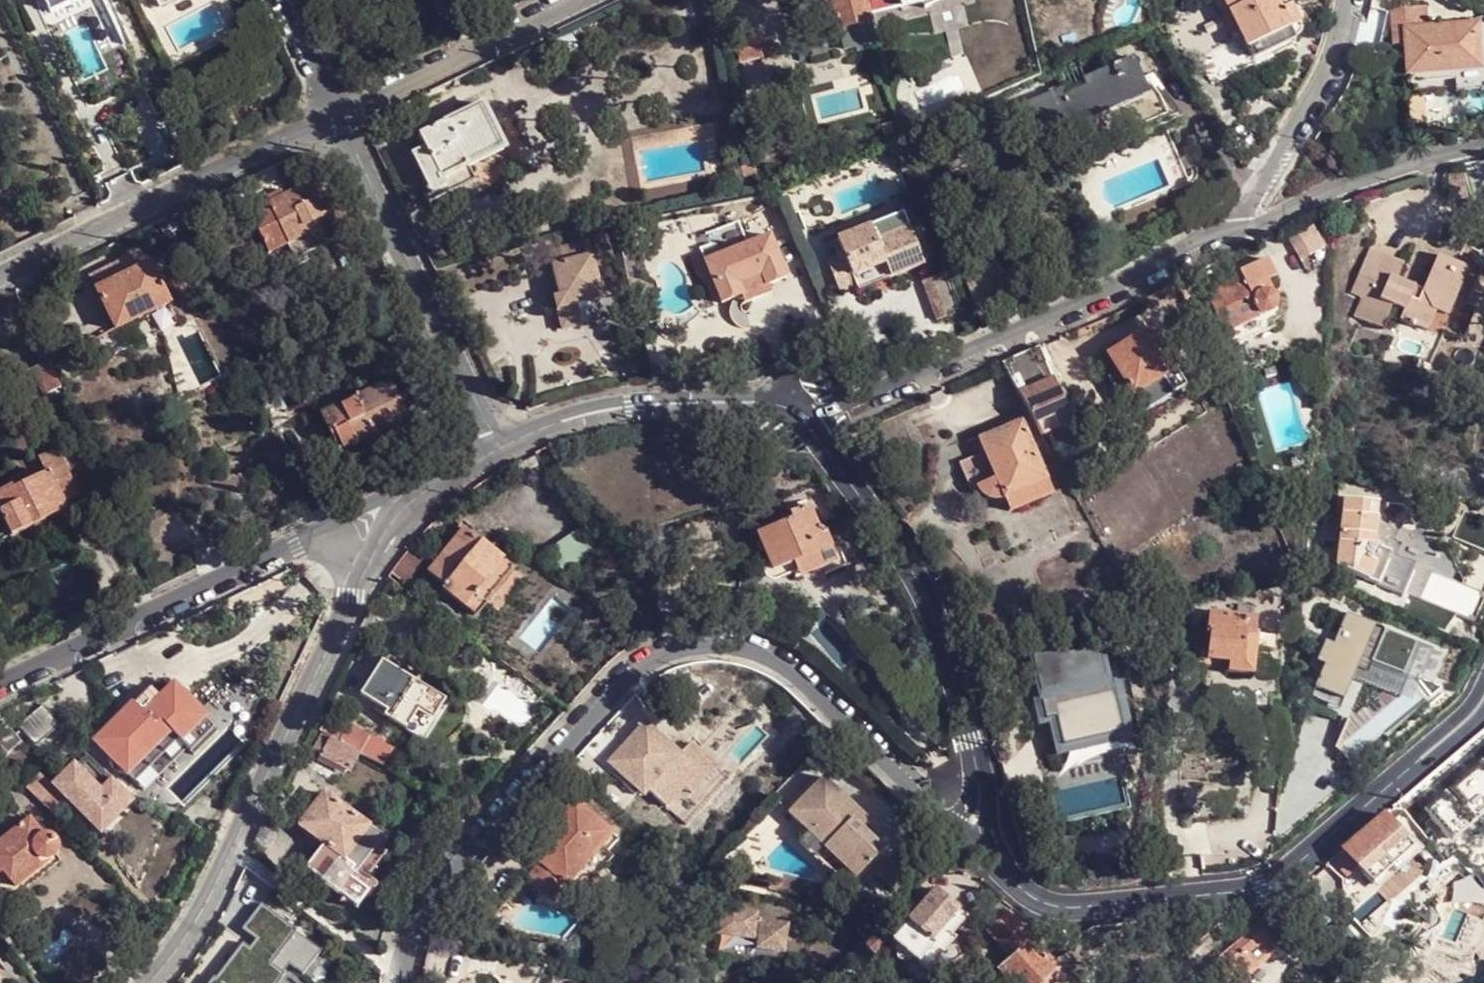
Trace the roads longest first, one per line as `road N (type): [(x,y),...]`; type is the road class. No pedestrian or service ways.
road 1 (residential): [(402,982),(411,935),(464,847),(556,744),(644,666),(680,649),(743,649),(788,671),(951,832)]
road 2 (residential): [(1483,696),(1409,770),(1262,886),(1063,908),(1007,877)]
road 3 (residential): [(150,982),(184,940),(233,851),(368,566)]
road 4 (residential): [(1228,246),(806,420)]
road 5 (residential): [(977,756),(900,563),(806,420)]
road 6 (residential): [(337,119),(0,275)]
road 7 (residential): [(497,444),(337,119)]
road 8 (residential): [(324,527),(0,681)]
road 9 (residential): [(806,420),(759,402),(629,405),(497,444)]
road 10 (residential): [(337,119),(591,0)]
road 11 (residential): [(1355,0),(1322,95),(1228,246)]
road 12 (residential): [(1483,151),(1337,194),(1228,246)]
road 13 (residential): [(337,119),(284,0)]
road 14 (residential): [(438,472),(324,527)]
road 15 (residential): [(1007,877),(977,756)]

